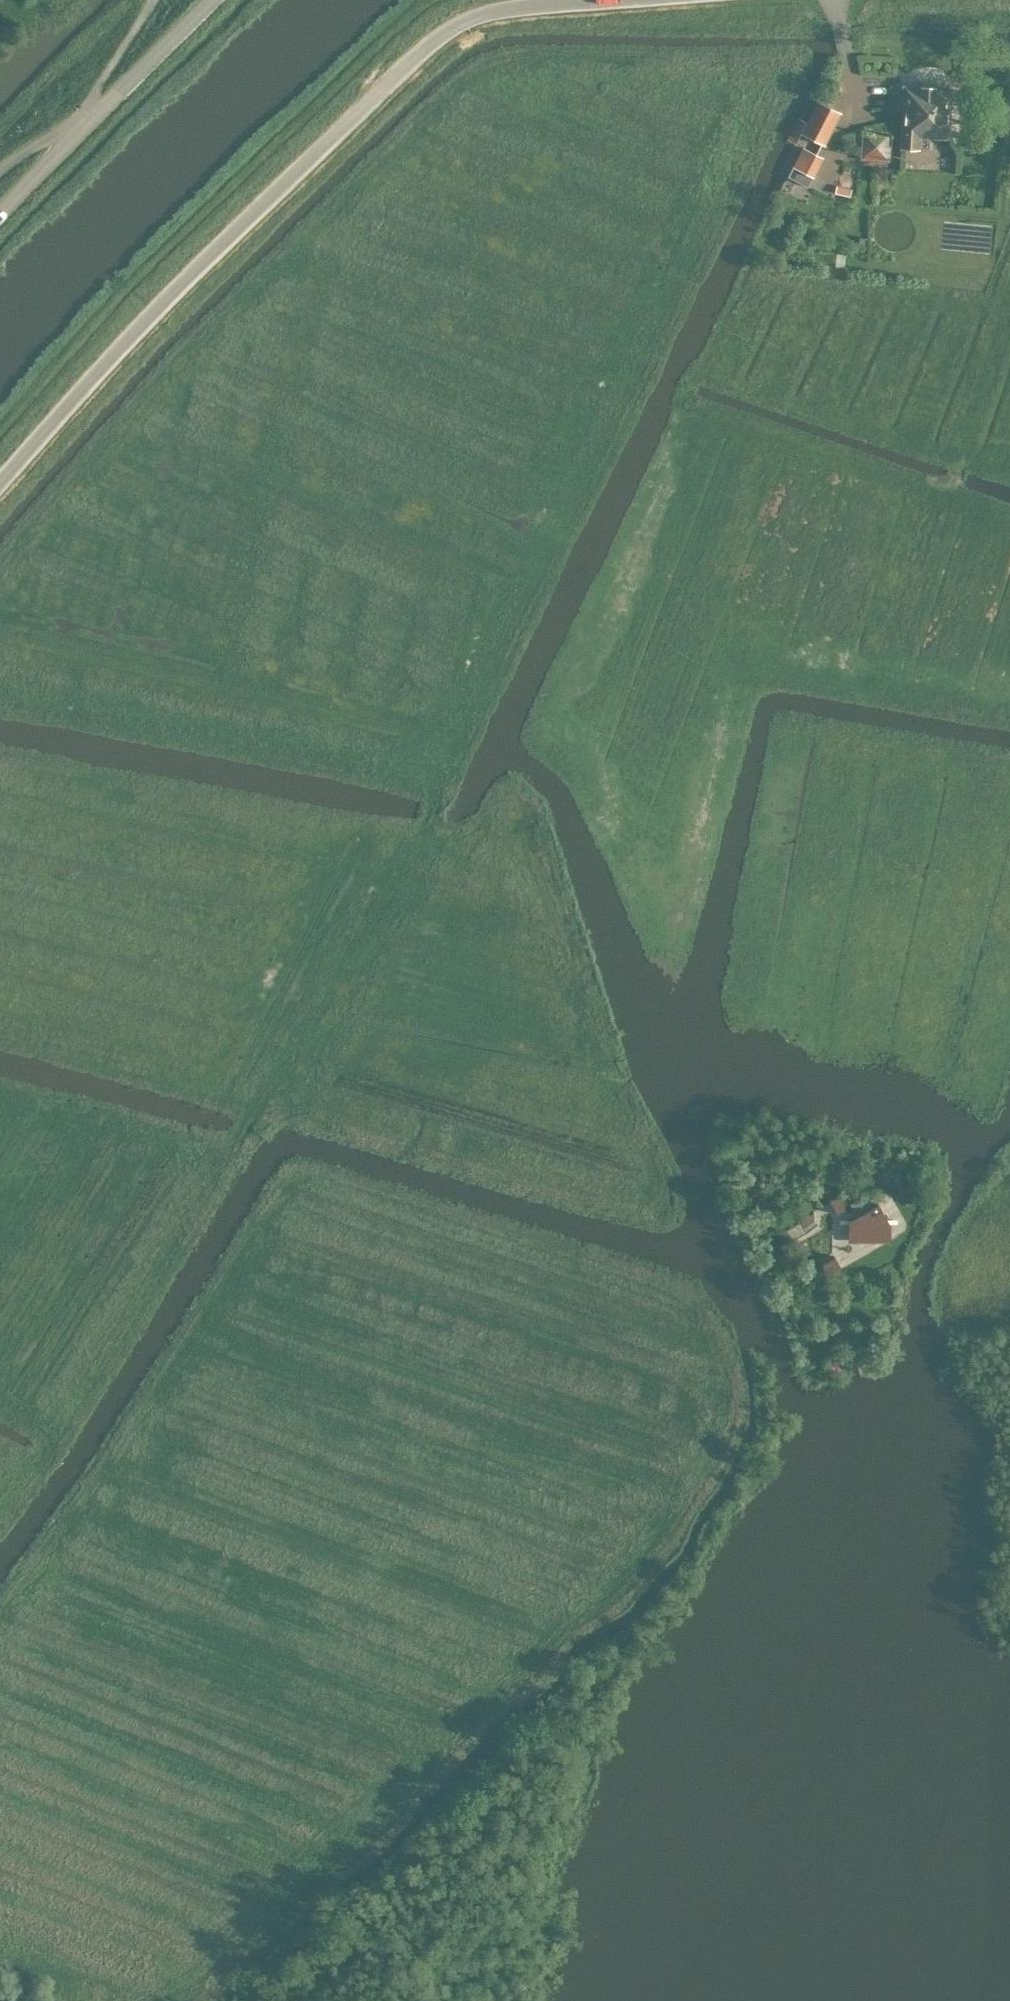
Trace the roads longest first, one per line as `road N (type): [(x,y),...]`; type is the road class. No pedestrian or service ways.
road 1 (unclassified): [(0,479),(137,327),(438,33),(495,9),(569,0)]
road 2 (tertiary): [(0,212),(210,0)]

